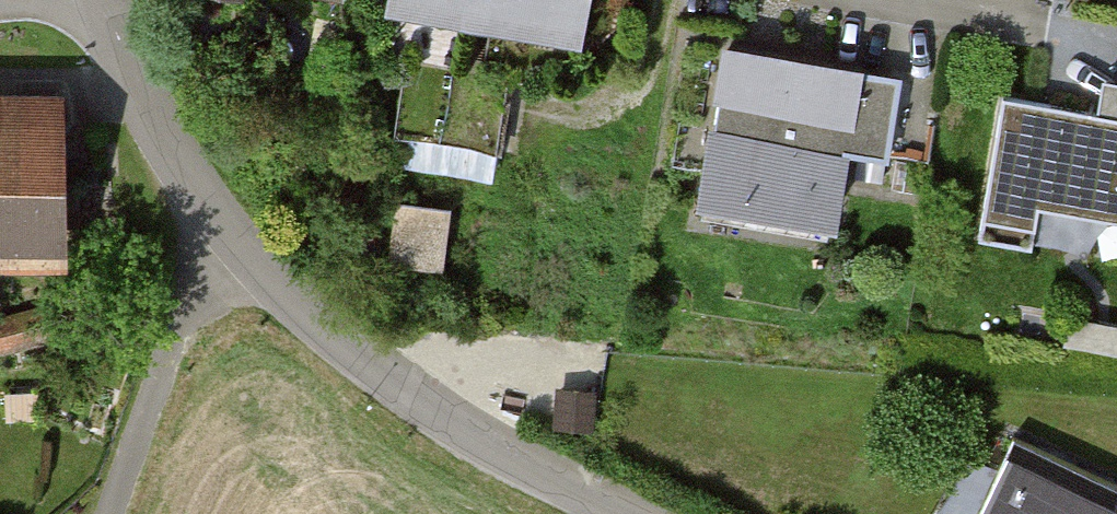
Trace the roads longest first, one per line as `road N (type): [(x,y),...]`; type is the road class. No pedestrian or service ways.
road 1 (unclassified): [(620,513),(423,406),(332,335),(241,247),(168,143),(107,0)]
road 2 (track): [(112,513),(166,345),(241,247)]
road 3 (residential): [(896,0),(1041,28)]

